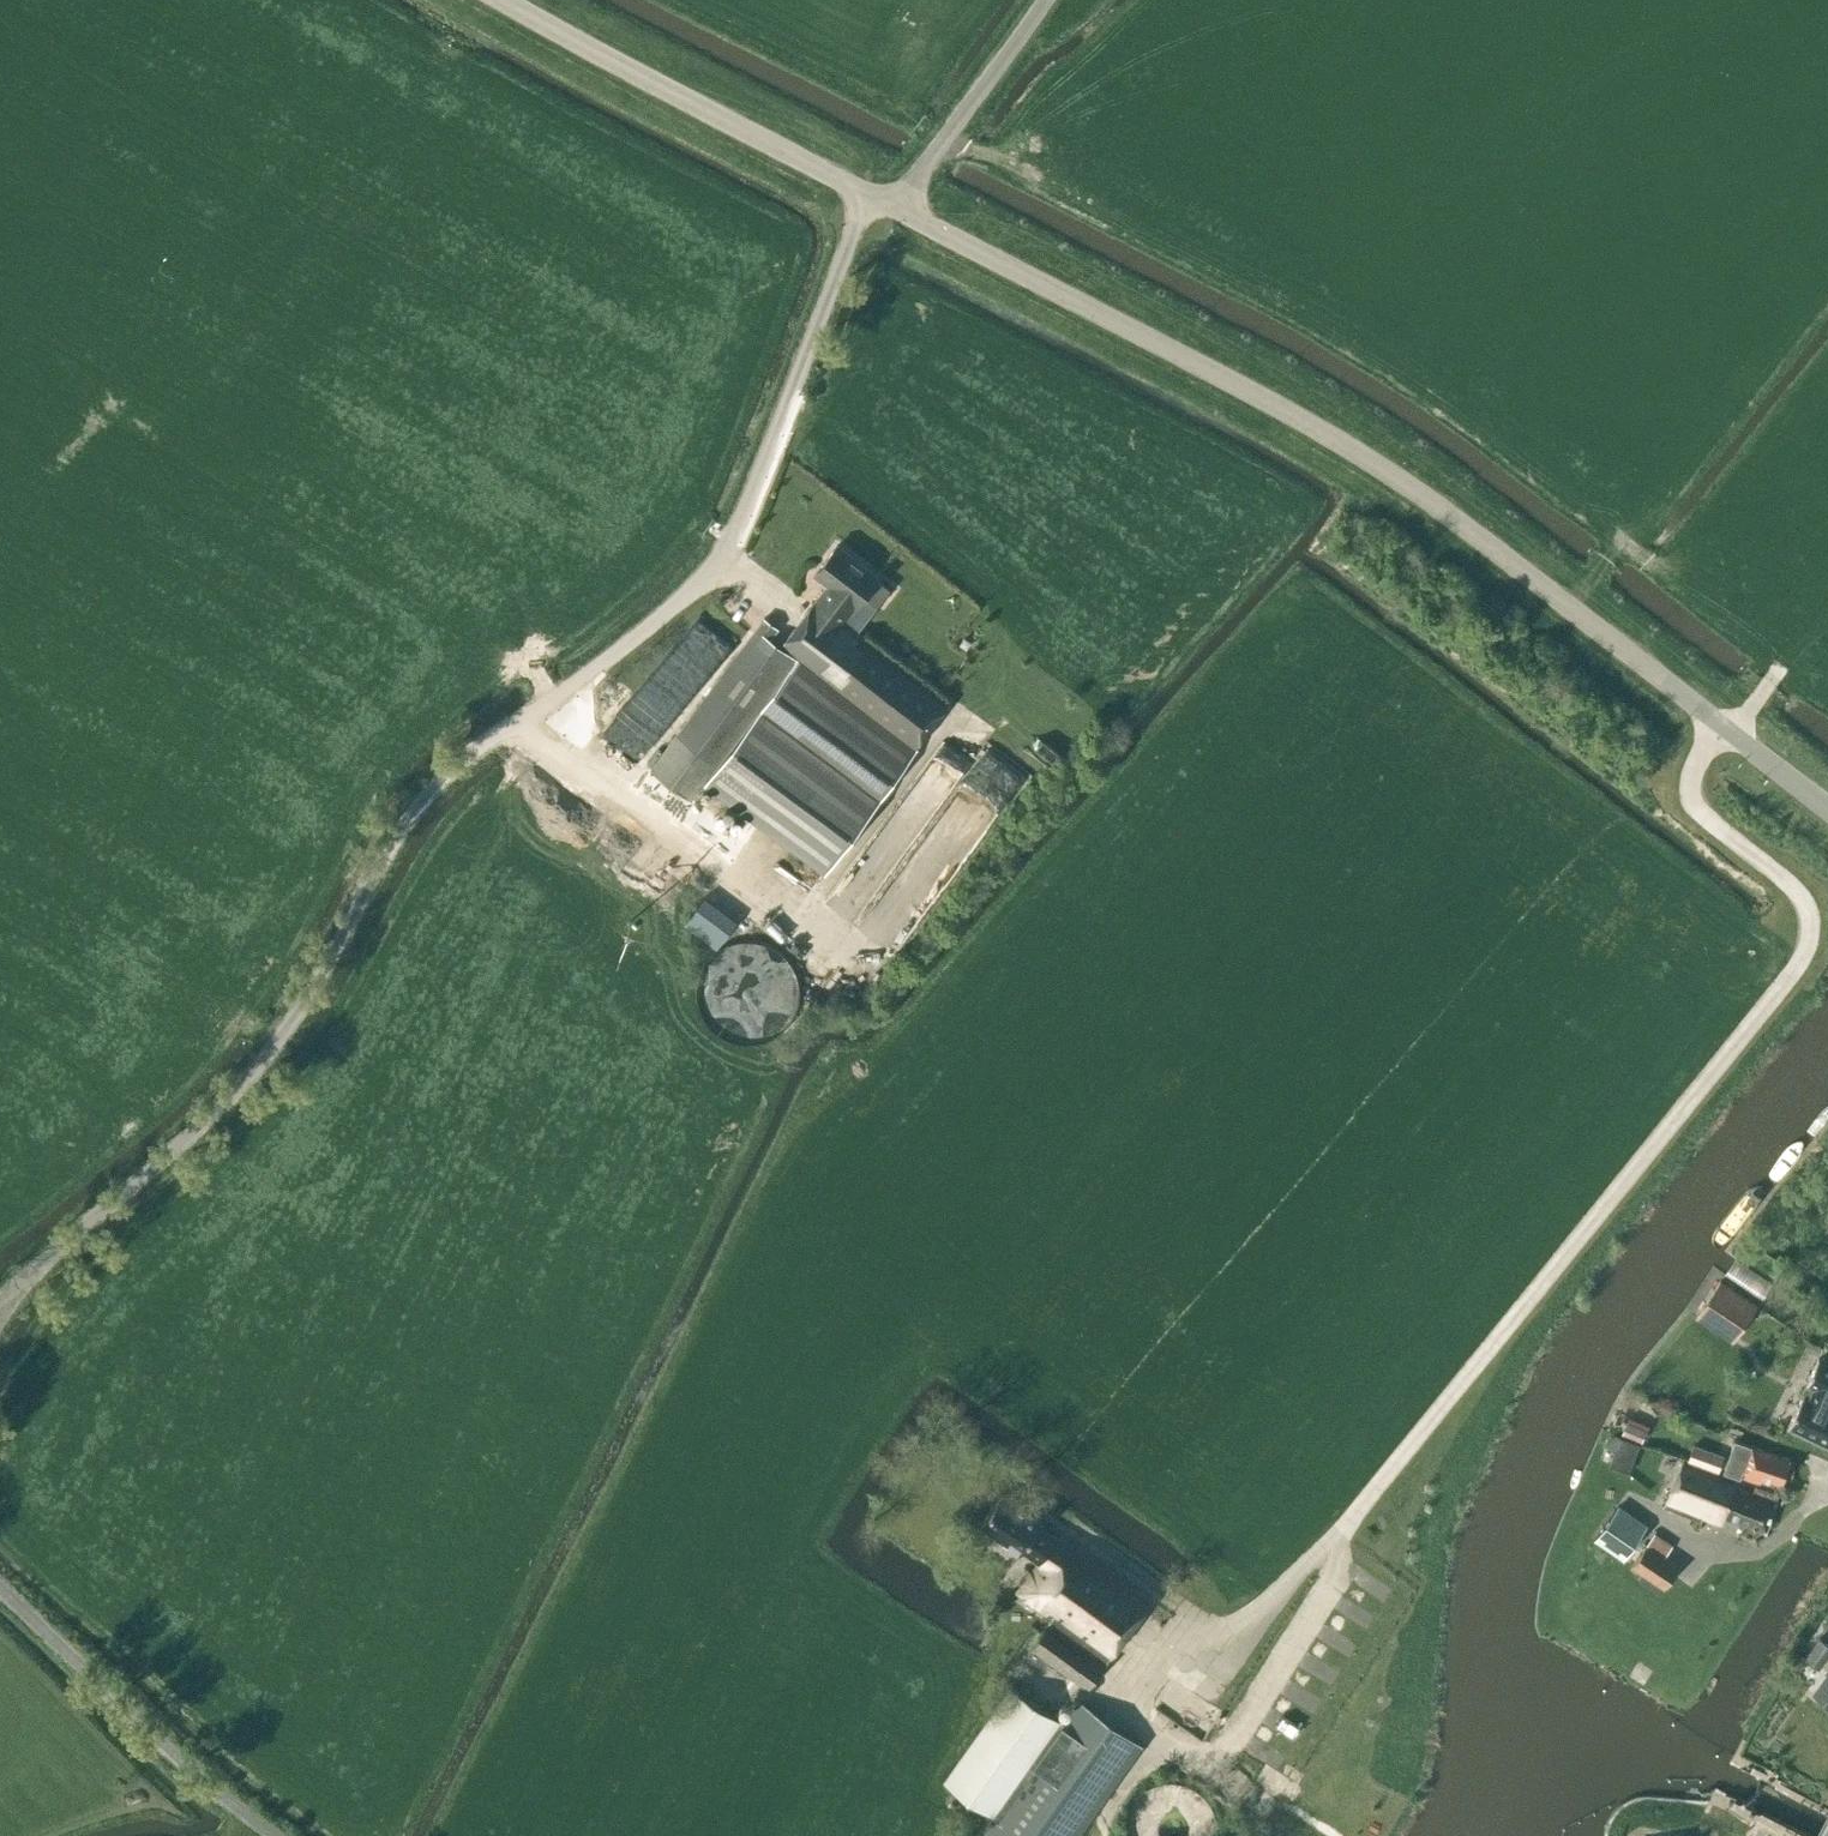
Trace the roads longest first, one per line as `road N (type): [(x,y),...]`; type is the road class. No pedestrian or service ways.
road 1 (unclassified): [(0,1297),(183,1140),(278,1038),(394,831),(449,768),(584,677),(713,562),(757,480),(866,192)]
road 2 (unclassified): [(1827,807),(1342,443),(897,209)]
road 3 (unclassified): [(866,192),(507,0)]
road 4 (unclassified): [(897,209),(1045,0)]

